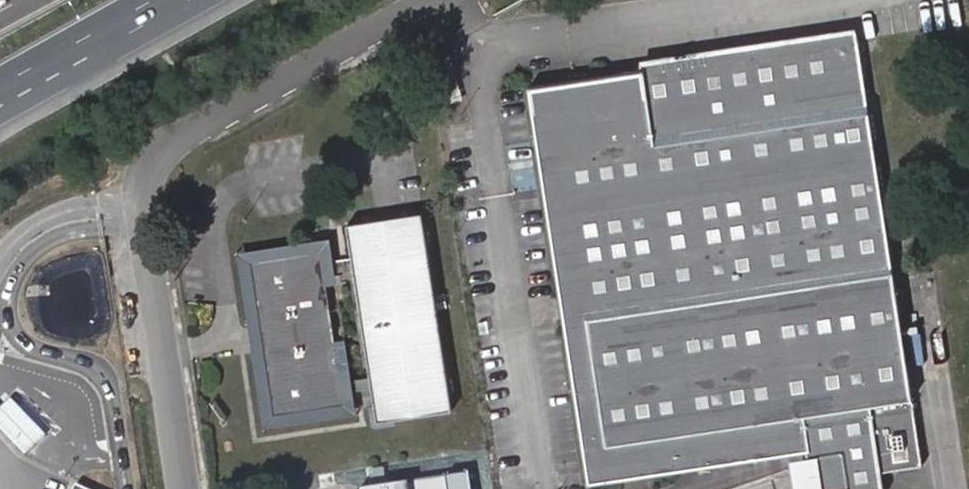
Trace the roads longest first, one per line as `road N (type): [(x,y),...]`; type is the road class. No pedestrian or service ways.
road 1 (residential): [(186,488),(146,211),(158,159),(167,143),(449,0)]
road 2 (motorway): [(0,97),(175,0)]

